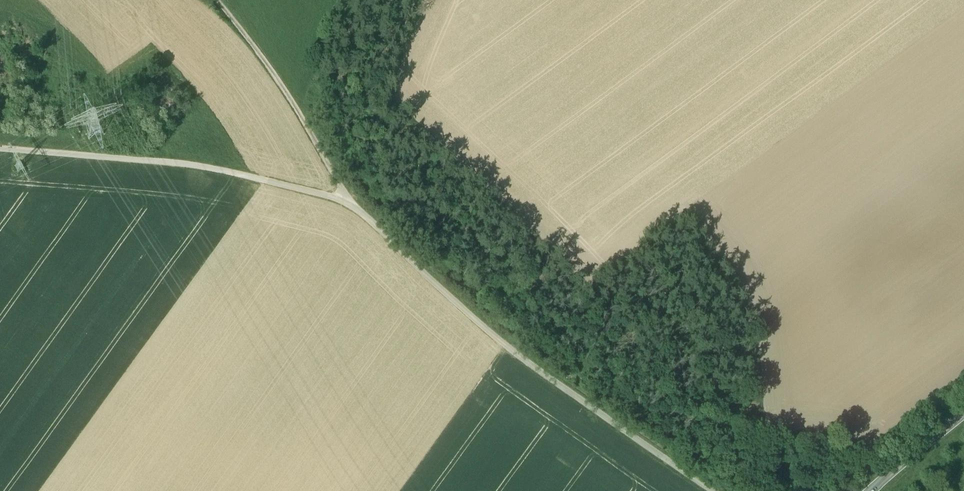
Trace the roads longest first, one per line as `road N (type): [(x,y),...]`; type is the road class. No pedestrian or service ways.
road 1 (track): [(342,198),(503,343),(721,490)]
road 2 (track): [(0,150),(201,166),(342,198)]
road 3 (track): [(342,198),(310,122),(219,0)]
road 4 (secondary): [(963,411),(872,490)]

